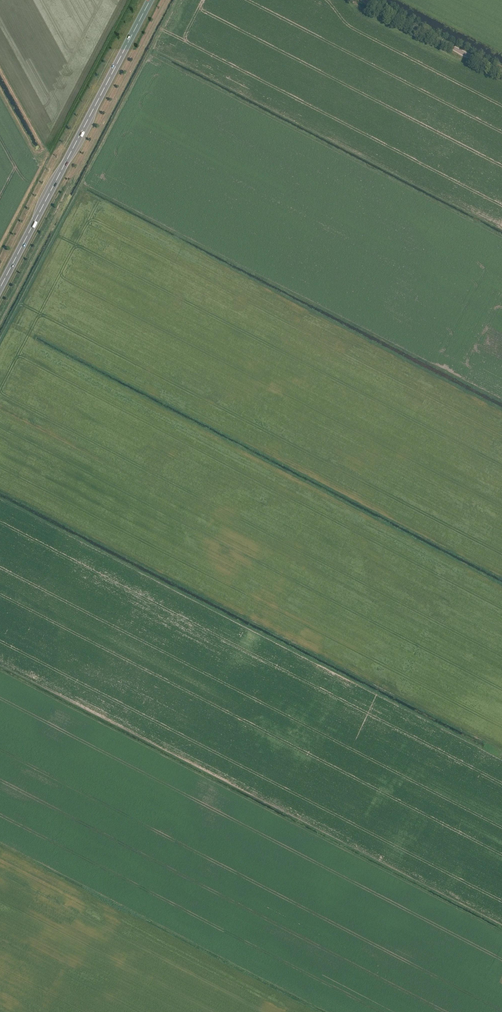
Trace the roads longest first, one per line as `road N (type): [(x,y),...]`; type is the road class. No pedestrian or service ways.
road 1 (trunk): [(0,289),(153,0)]
road 2 (tertiary): [(501,70),(370,0)]

